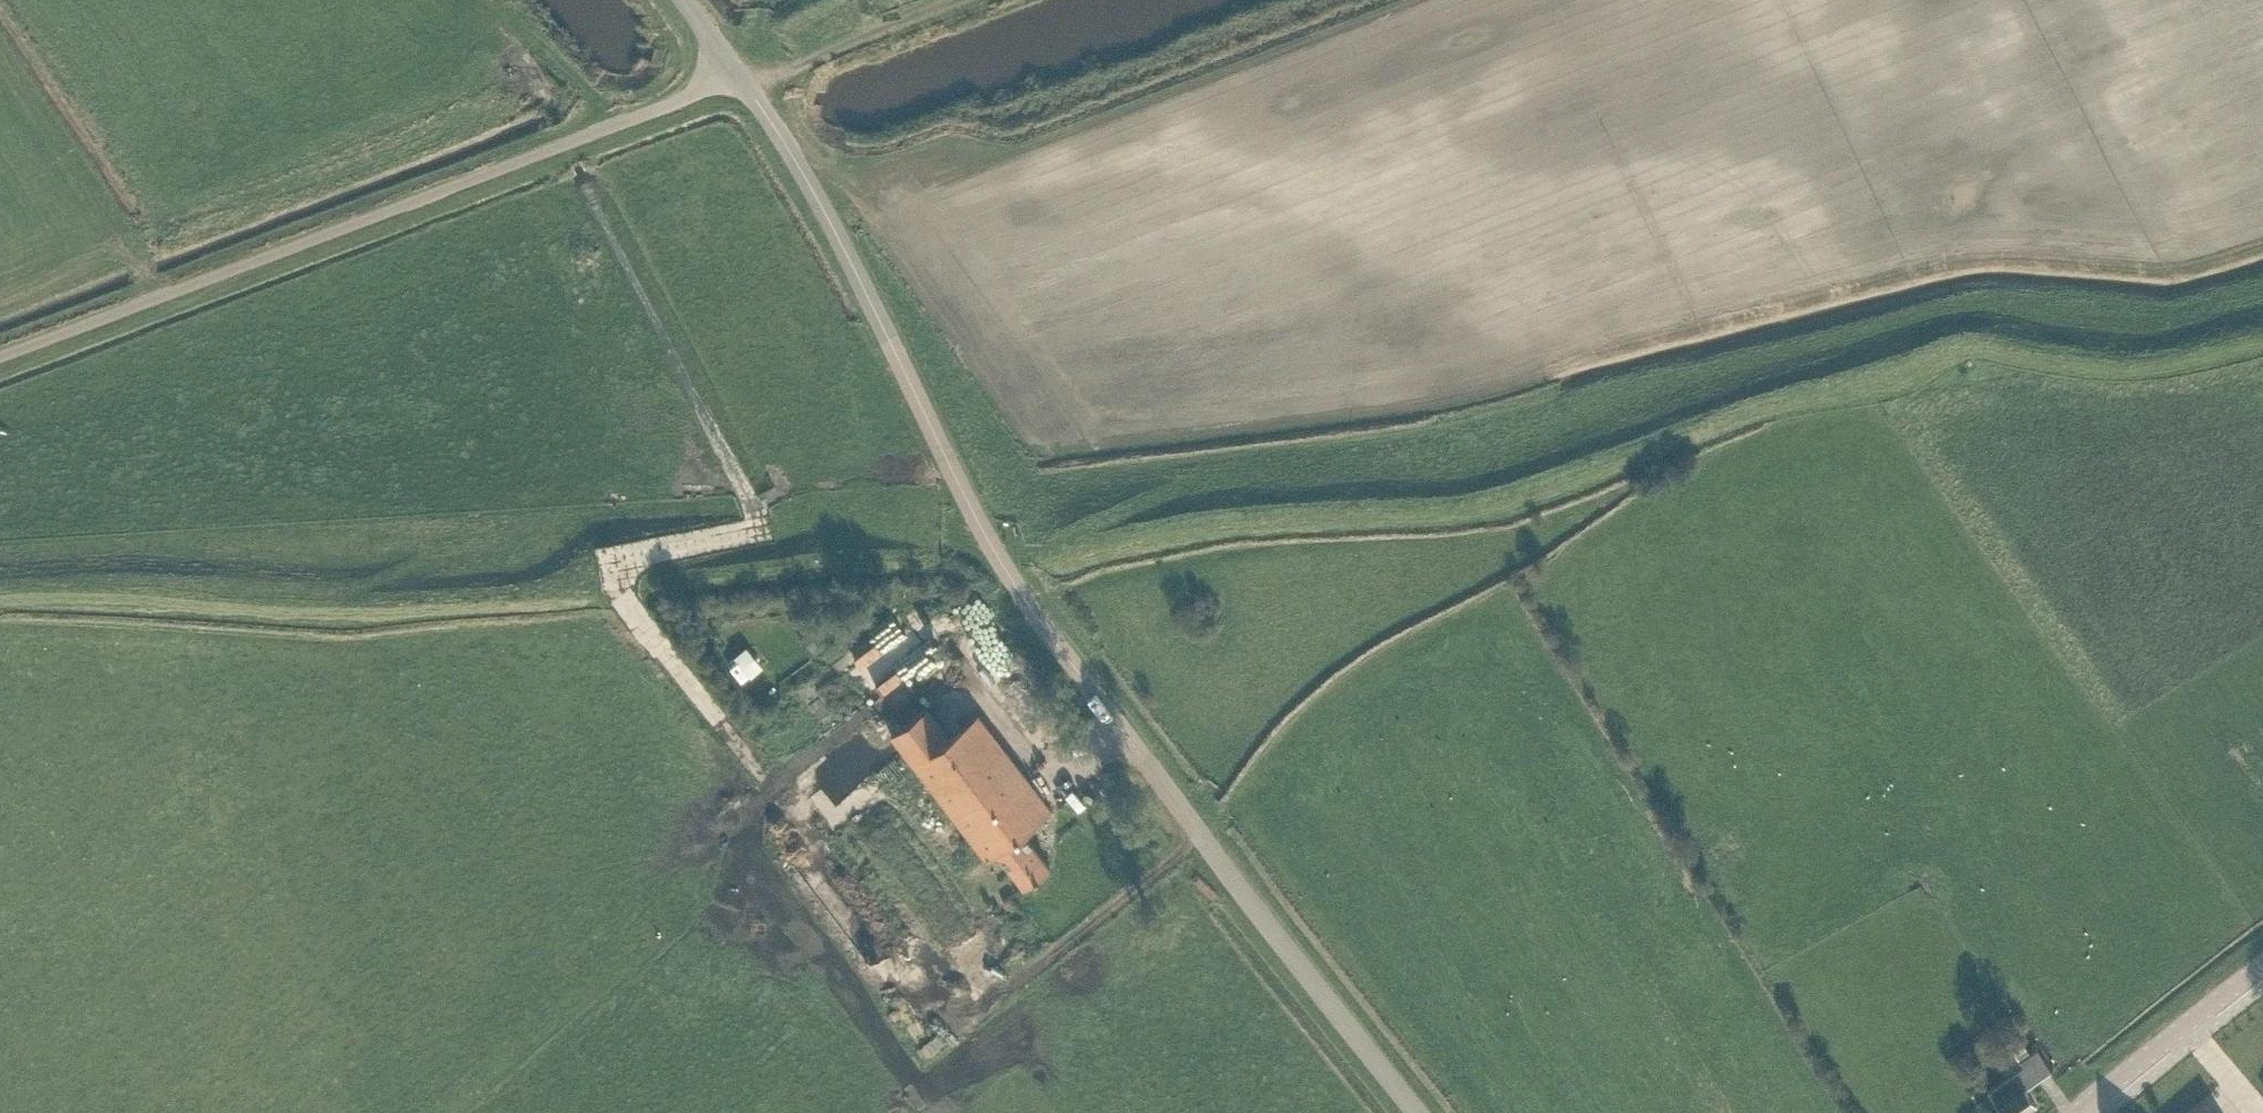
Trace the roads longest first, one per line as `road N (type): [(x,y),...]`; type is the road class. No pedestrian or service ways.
road 1 (tertiary): [(1411,1112),(1078,681),(978,516),(816,196),(739,73)]
road 2 (unclassified): [(0,357),(739,73)]
road 3 (track): [(746,753),(634,598),(637,579),(652,564),(739,510),(742,490),(566,142)]
road 4 (tertiary): [(2074,1112),(2262,962)]

